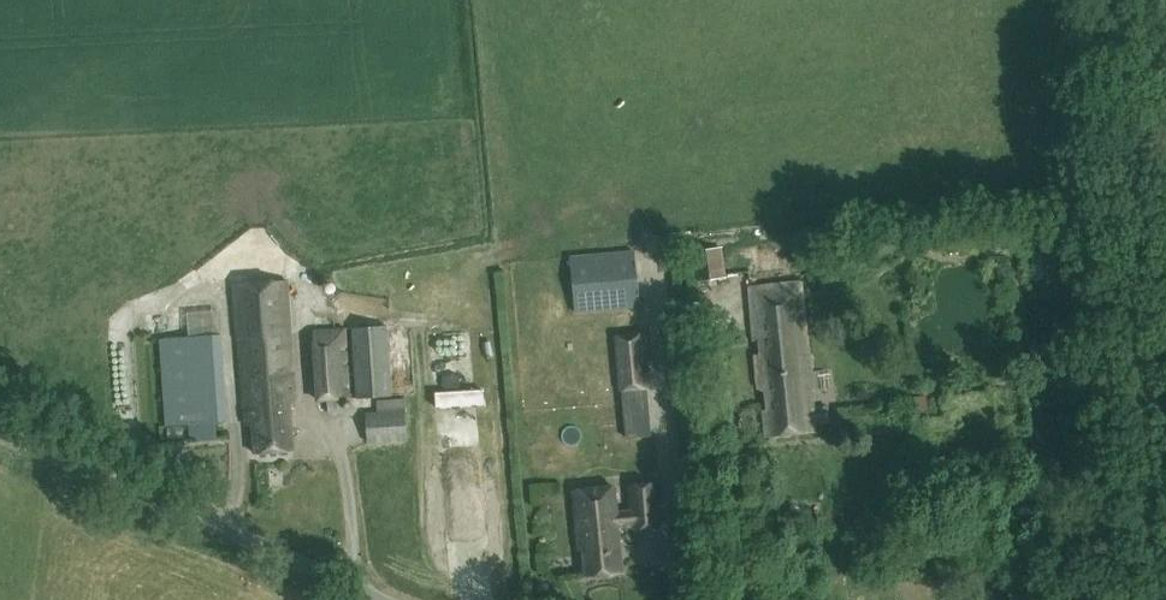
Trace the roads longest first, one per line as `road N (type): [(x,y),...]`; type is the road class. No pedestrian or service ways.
road 1 (track): [(1110,0),(1164,599)]
road 2 (unclassified): [(385,599),(0,428)]

